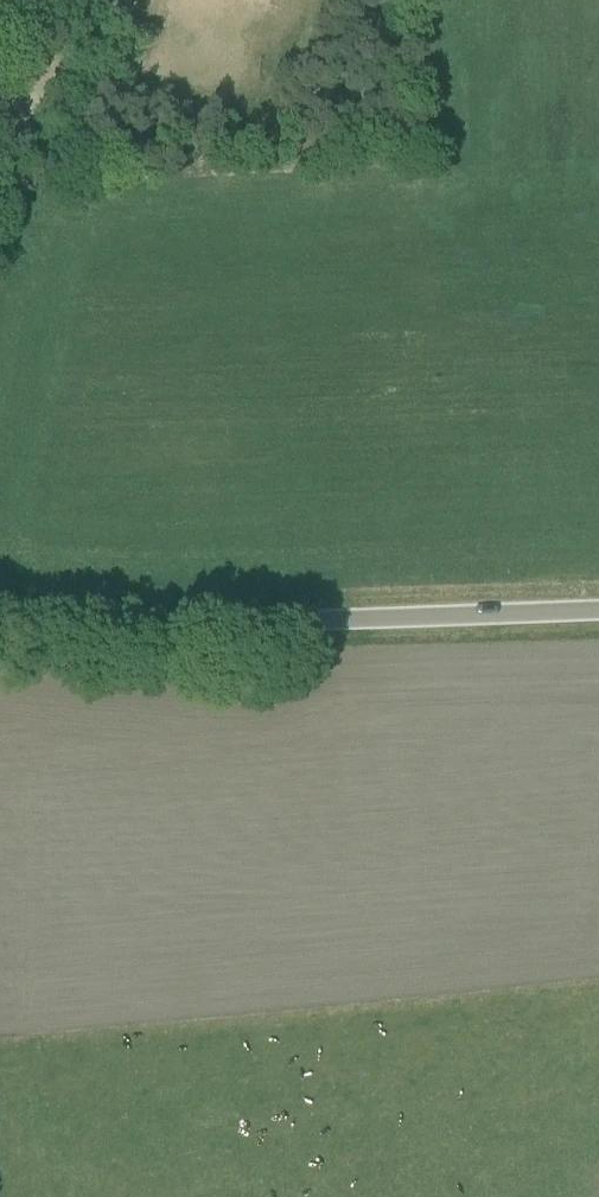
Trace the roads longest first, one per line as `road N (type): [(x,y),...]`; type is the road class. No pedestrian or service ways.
road 1 (unclassified): [(598,608),(104,623),(0,611)]

